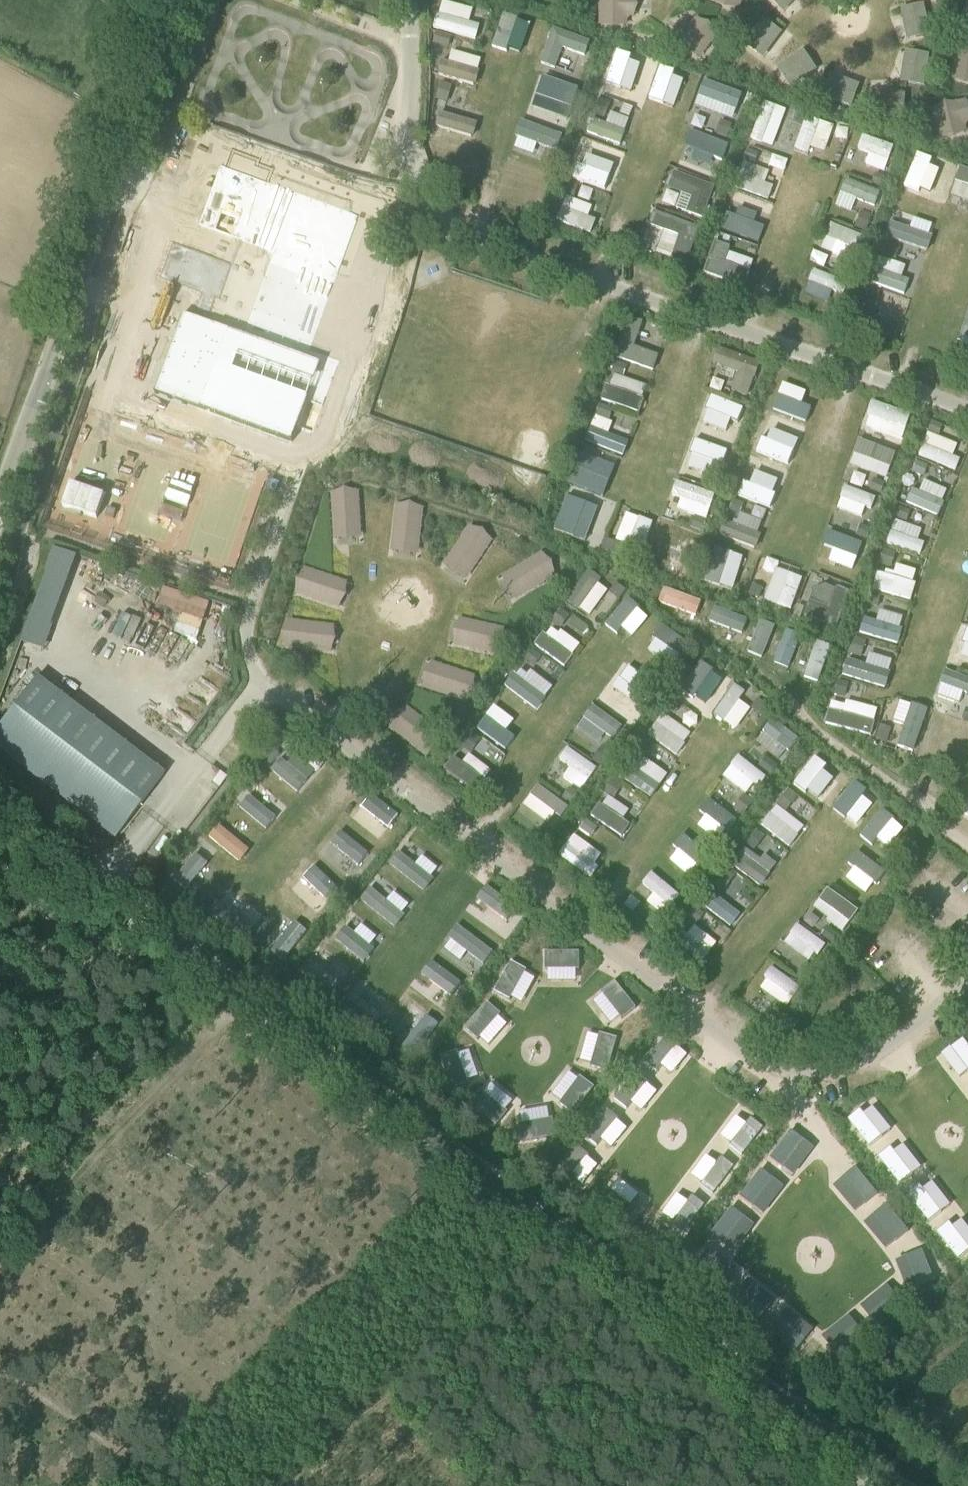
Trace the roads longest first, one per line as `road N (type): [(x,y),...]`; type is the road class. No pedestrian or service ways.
road 1 (unclassified): [(890,1485),(0,810)]
road 2 (secondary): [(0,504),(172,0)]
road 3 (track): [(561,1237),(273,1485)]
road 4 (track): [(0,1364),(169,1485)]

